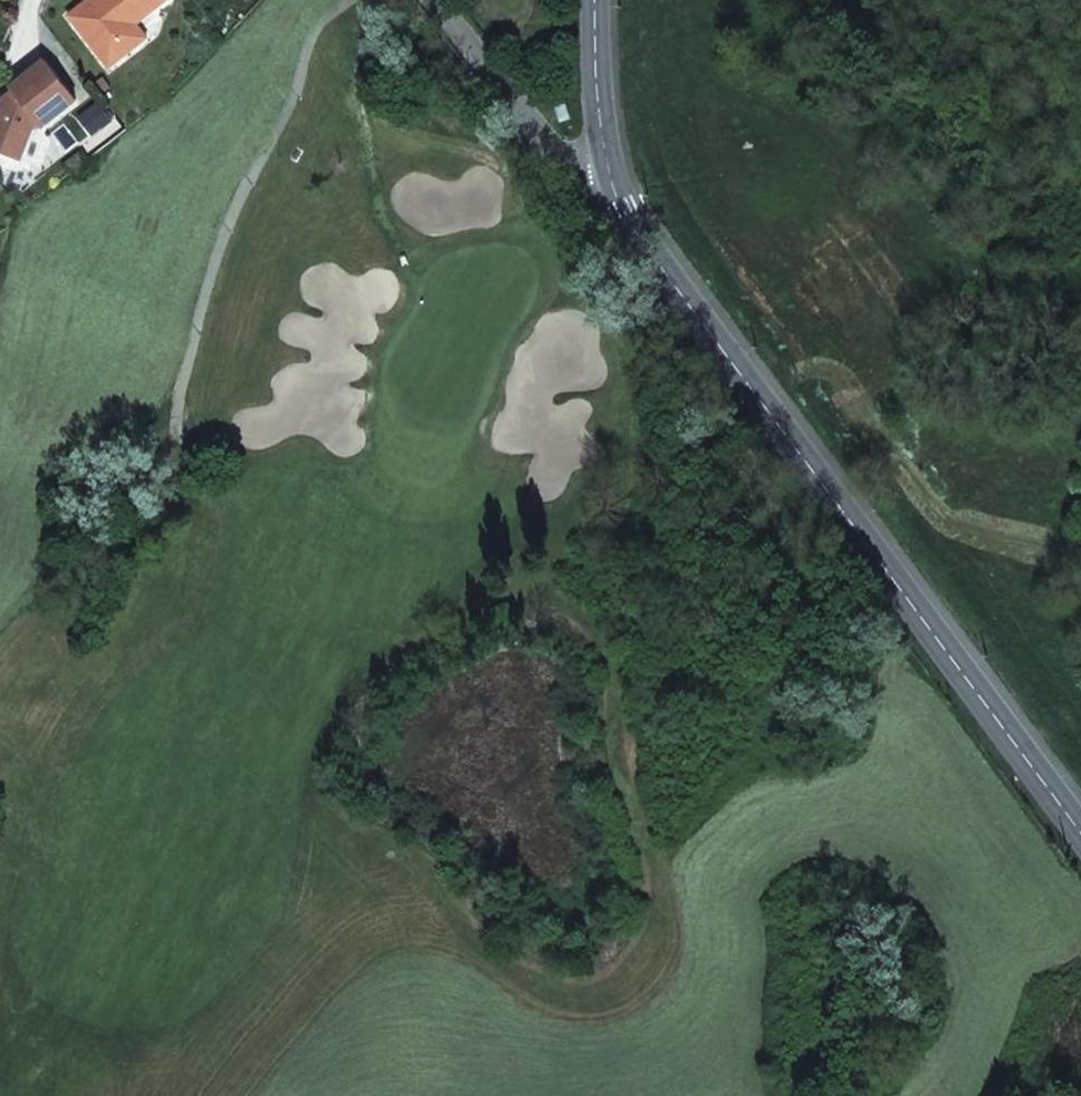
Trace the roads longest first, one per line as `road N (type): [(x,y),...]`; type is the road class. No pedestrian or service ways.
road 1 (residential): [(1080,838),(599,189)]
road 2 (residential): [(439,0),(599,189)]
road 3 (residential): [(599,189),(593,0)]

